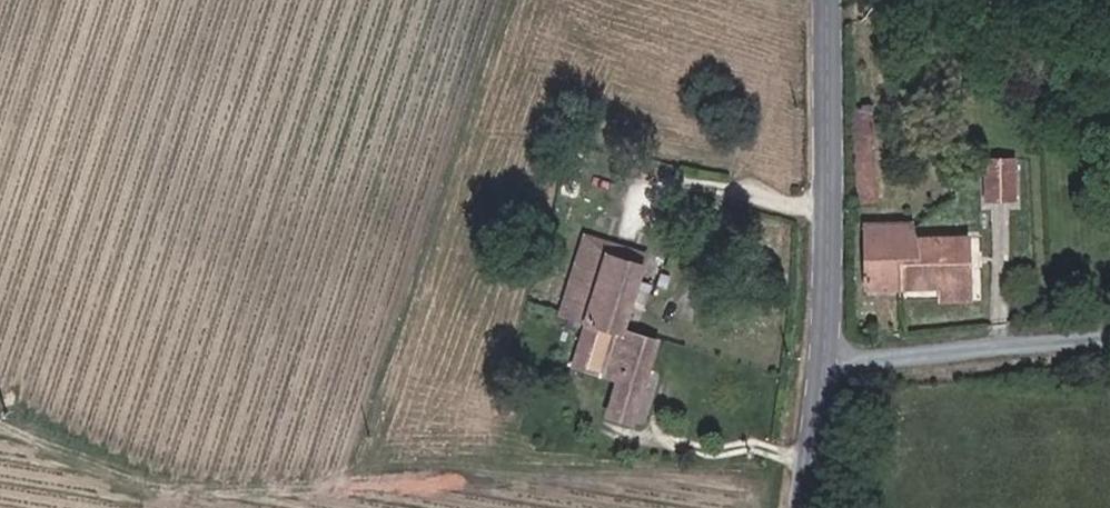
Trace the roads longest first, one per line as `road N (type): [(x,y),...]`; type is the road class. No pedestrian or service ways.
road 1 (secondary): [(828,0),(825,359),(801,507)]
road 2 (track): [(825,359),(1109,344)]

